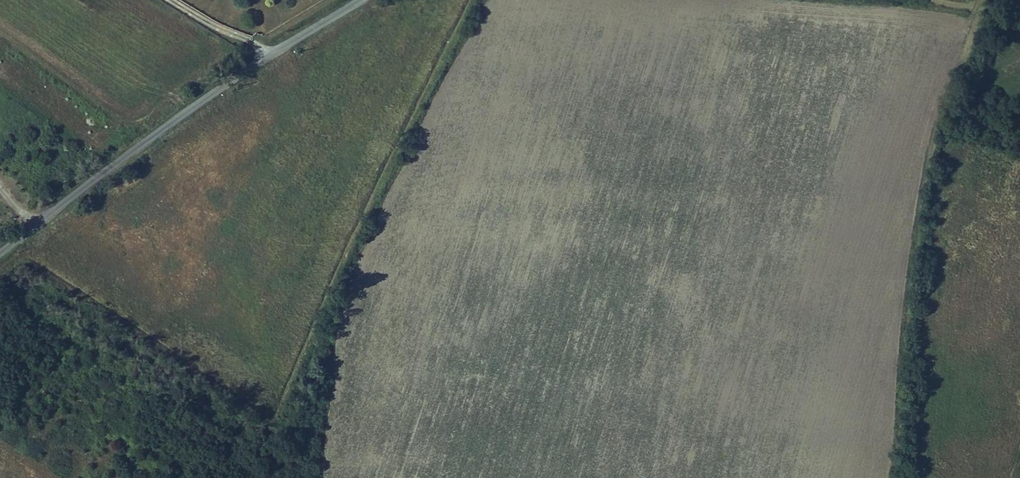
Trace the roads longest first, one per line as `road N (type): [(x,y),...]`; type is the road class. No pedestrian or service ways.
road 1 (unclassified): [(0,254),(193,107),(359,0)]

